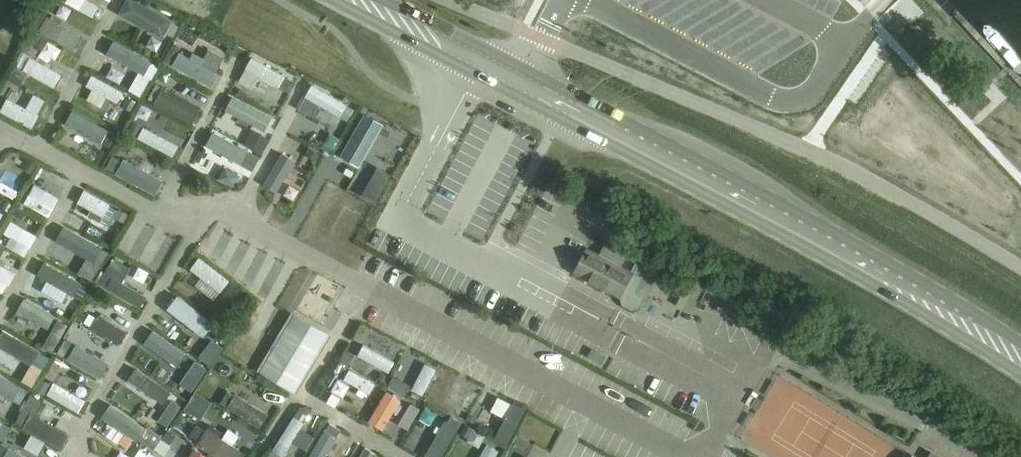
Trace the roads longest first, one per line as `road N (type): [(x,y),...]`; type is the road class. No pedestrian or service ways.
road 1 (primary): [(1020,364),(924,301),(526,83)]
road 2 (primary): [(526,83),(360,0)]

